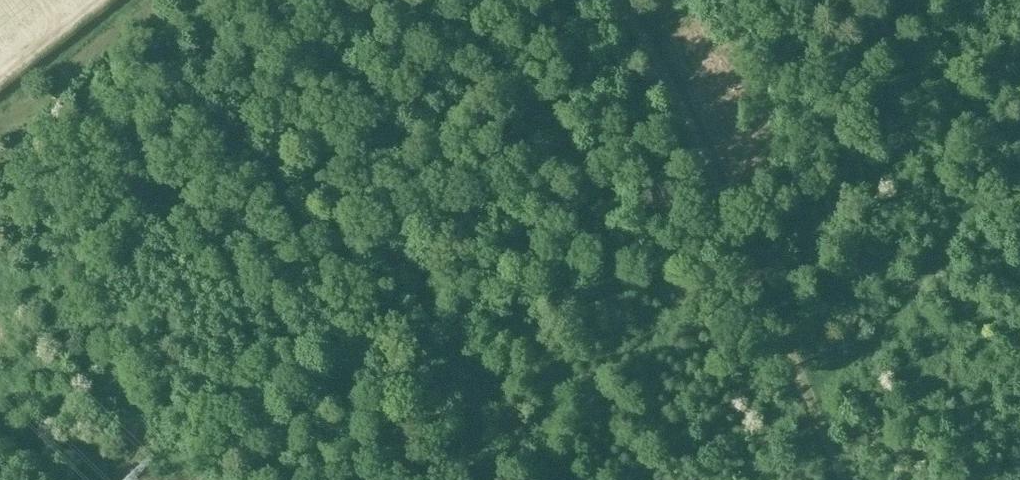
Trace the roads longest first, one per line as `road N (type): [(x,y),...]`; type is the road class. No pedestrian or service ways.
road 1 (track): [(616,0),(680,112),(841,479)]
road 2 (track): [(0,123),(42,99),(158,0)]

